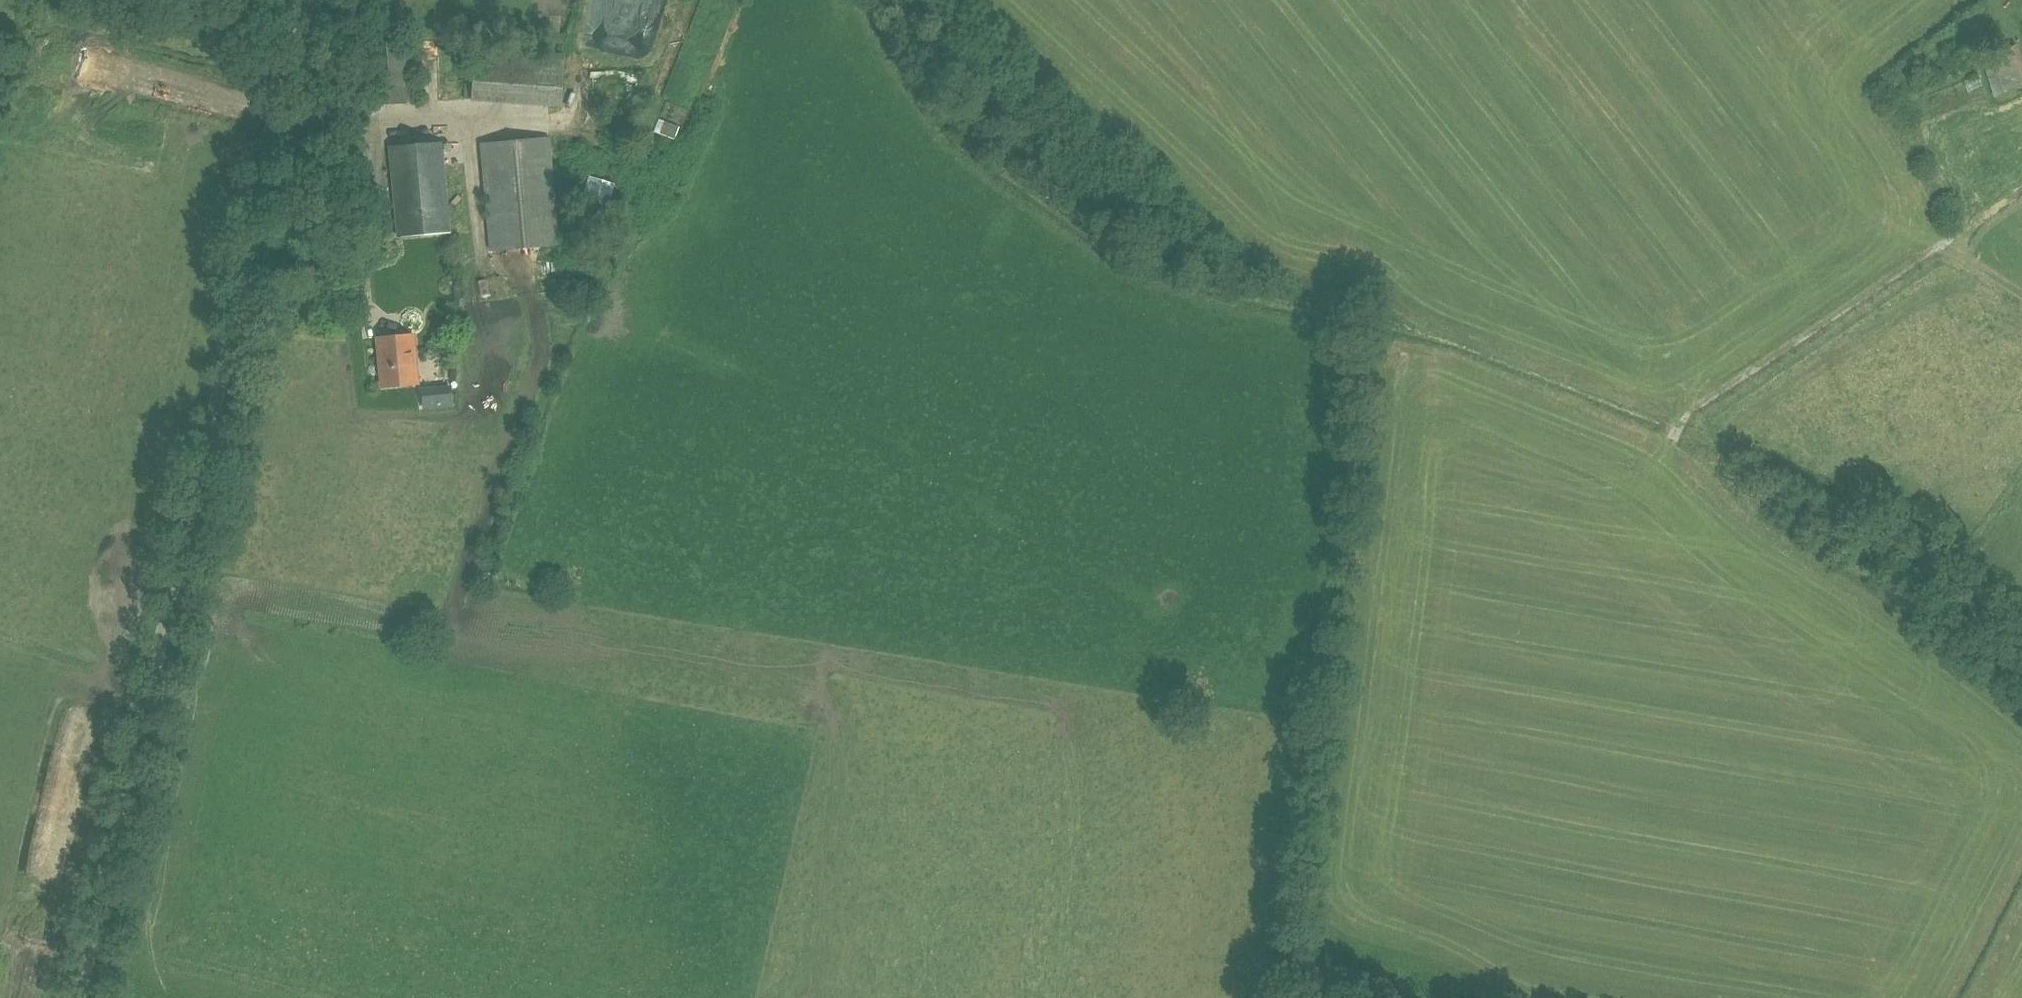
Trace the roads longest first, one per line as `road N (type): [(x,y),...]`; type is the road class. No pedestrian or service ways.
road 1 (unclassified): [(73,997),(312,0)]

